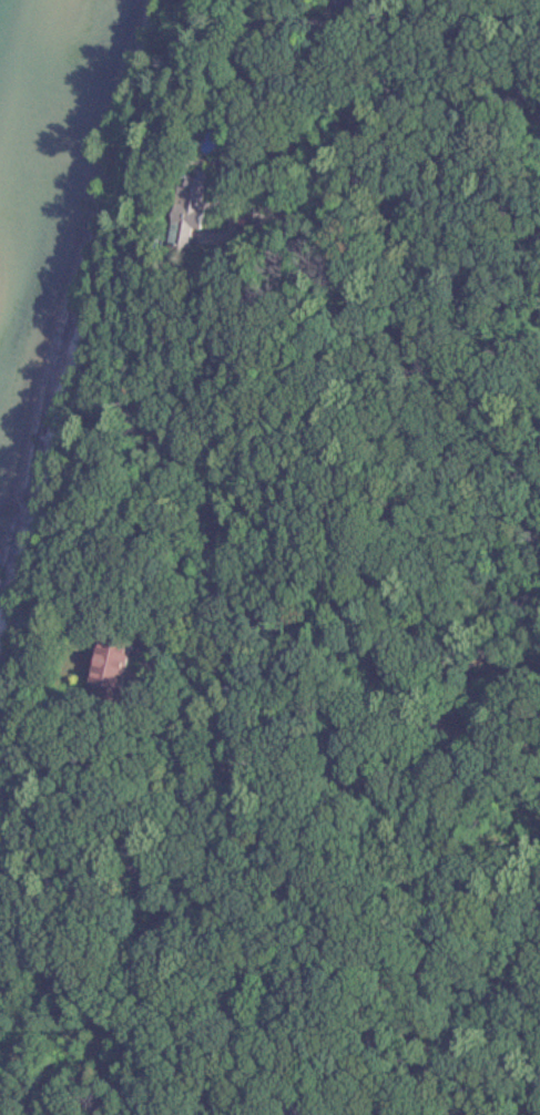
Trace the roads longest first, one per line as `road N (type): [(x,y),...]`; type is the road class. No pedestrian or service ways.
road 1 (residential): [(268,0),(243,72),(249,133),(320,215),(361,248),(407,416),(470,502),(469,580),(452,618),(407,821),(428,887),(449,920),(539,933)]
road 2 (residential): [(407,821),(221,774),(192,733),(177,726),(0,721)]
road 3 (residential): [(425,748),(249,625)]
road 4 (residential): [(96,722),(0,824)]
road 5 (residential): [(320,215),(208,265)]

